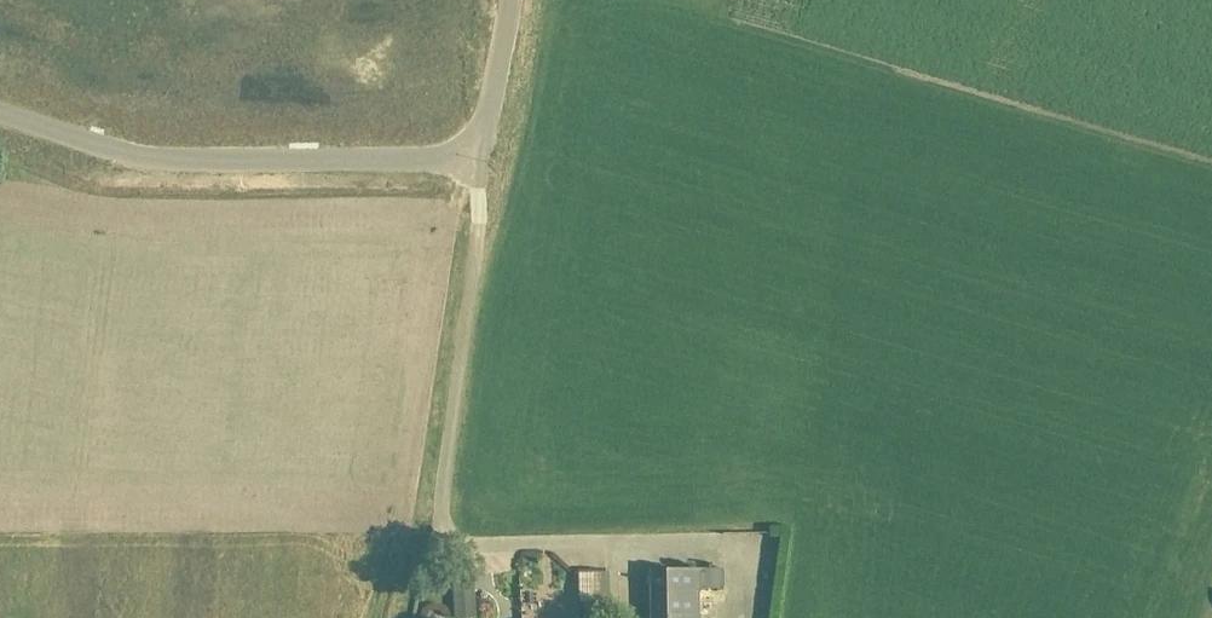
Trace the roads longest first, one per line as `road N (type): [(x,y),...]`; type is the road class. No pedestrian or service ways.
road 1 (residential): [(0,112),(156,163),(479,159)]
road 2 (residential): [(479,159),(384,617)]
road 3 (residential): [(513,0),(479,159)]

